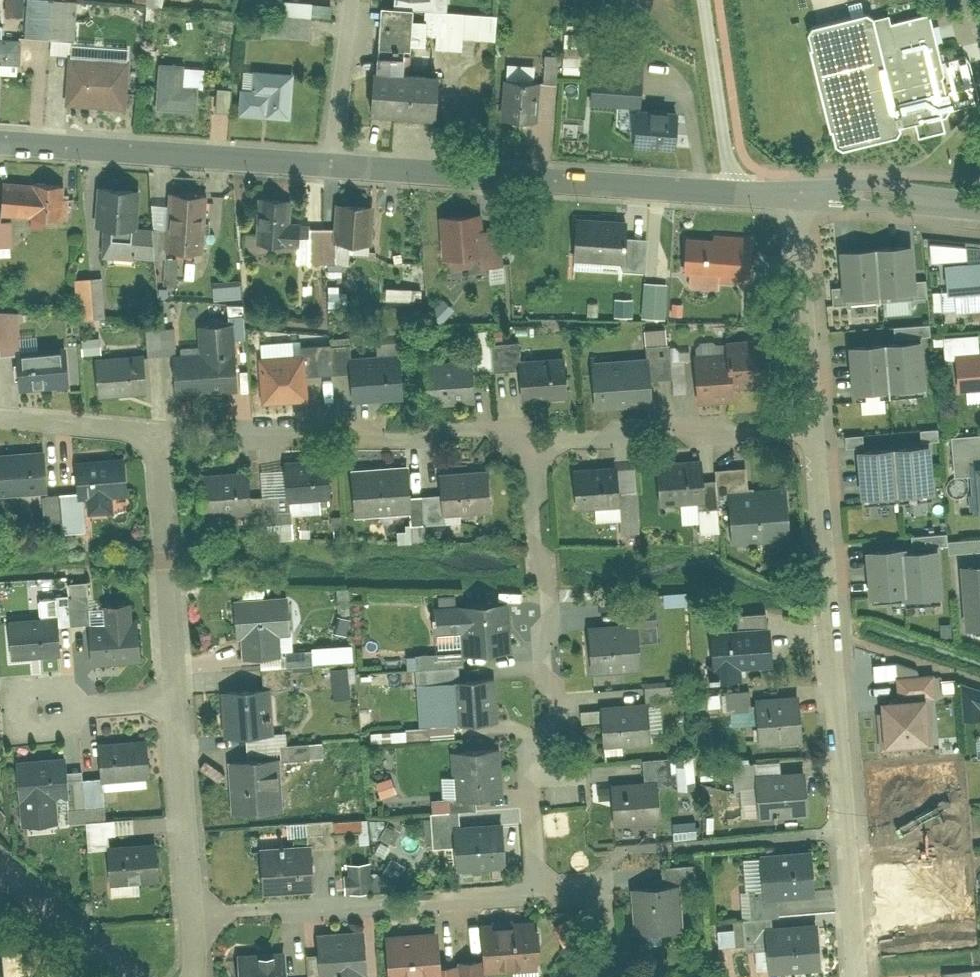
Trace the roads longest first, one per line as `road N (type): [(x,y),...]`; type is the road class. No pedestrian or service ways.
road 1 (residential): [(813,426),(857,976)]
road 2 (residential): [(533,439),(537,579),(547,591),(549,618),(534,635),(535,674),(555,688),(556,721),(525,752),(534,877)]
road 3 (residential): [(793,195),(327,164)]
road 4 (residential): [(533,439),(155,434)]
road 5 (residential): [(193,919),(519,895),(534,877)]
road 6 (residential): [(327,164),(0,142)]
road 7 (residential): [(813,426),(727,433),(699,424),(627,426),(601,437),(533,439)]
road 8 (residential): [(155,434),(172,699)]
road 9 (residential): [(793,195),(813,426)]
road 10 (residential): [(172,699),(193,919)]
road 11 (residential): [(979,209),(793,195)]
road 12 (residential): [(0,862),(131,976)]
road 13 (residential): [(350,0),(327,164)]
road 14 (residential): [(534,877),(555,892),(601,889),(604,949),(585,976)]
road 15 (residential): [(155,434),(0,419)]
road 16 (residential): [(43,709),(172,699)]

